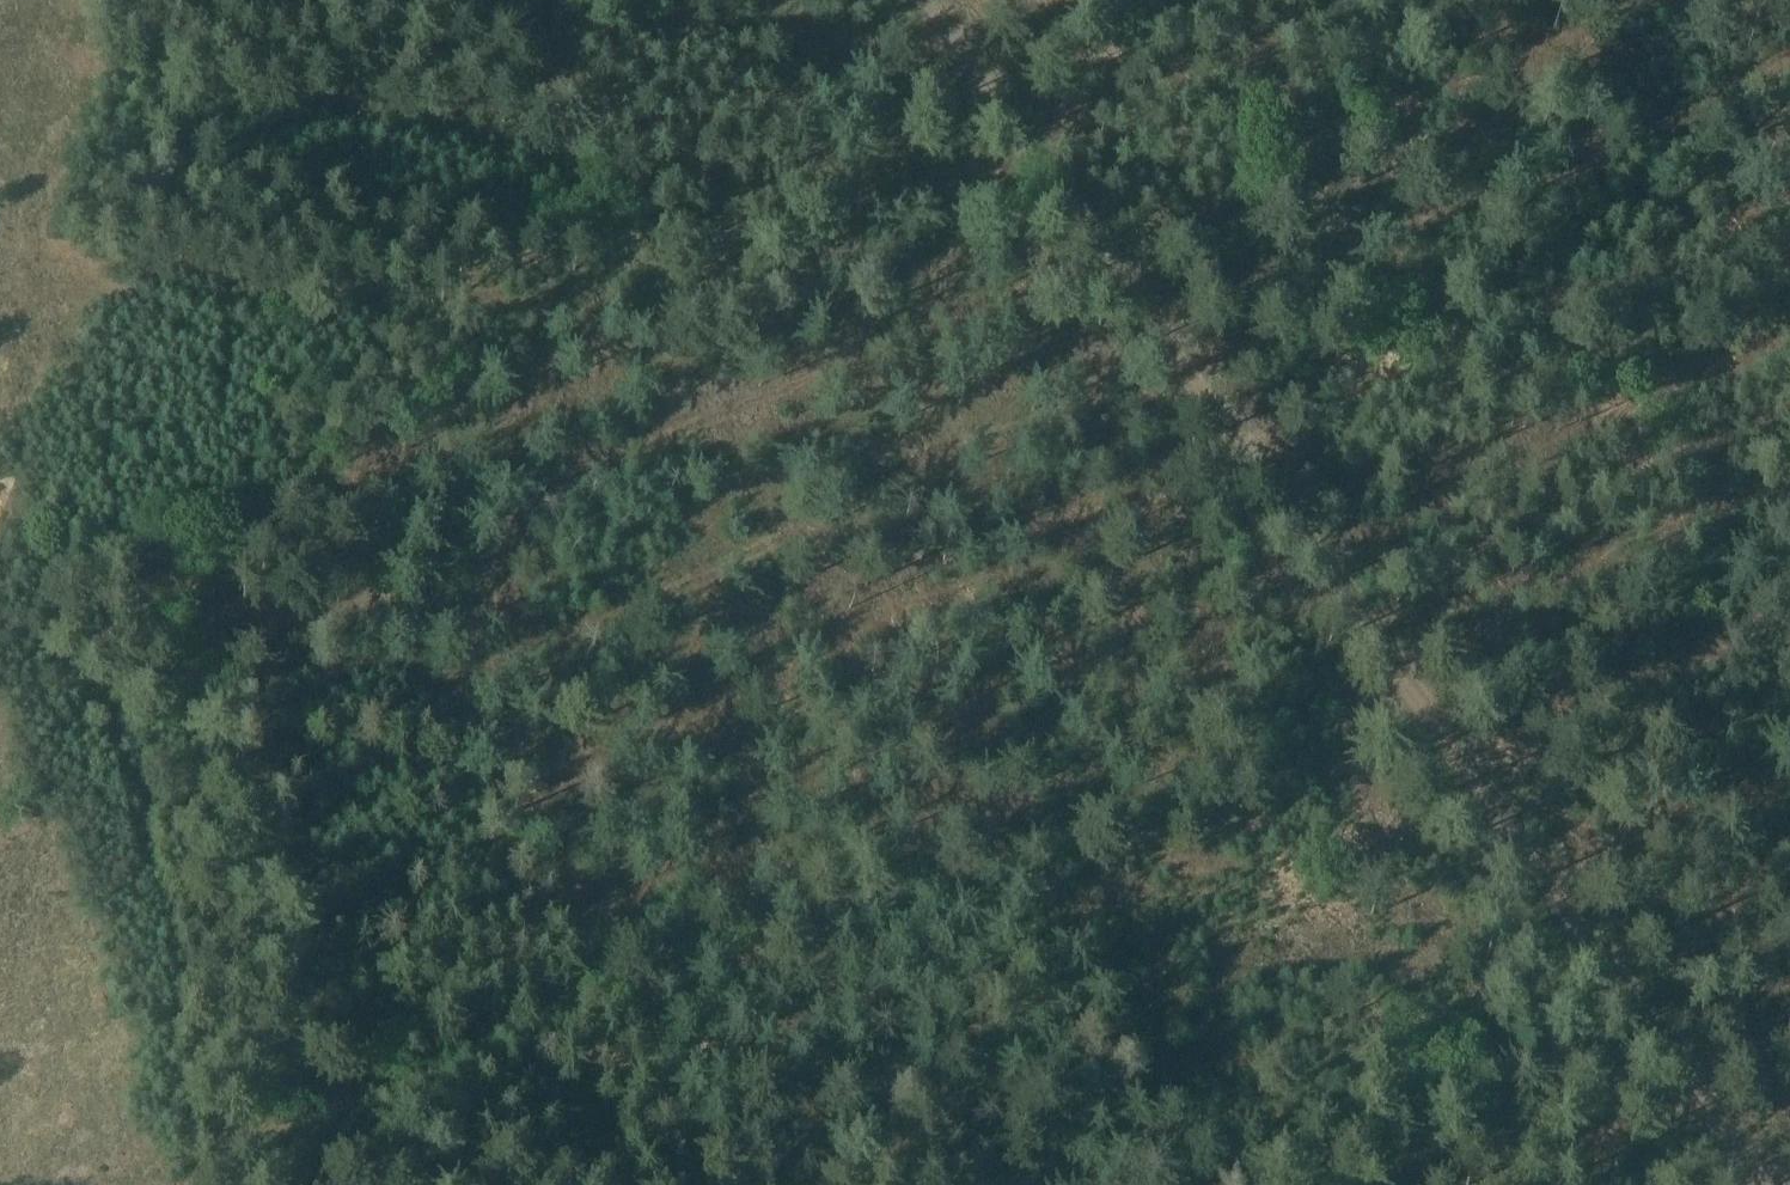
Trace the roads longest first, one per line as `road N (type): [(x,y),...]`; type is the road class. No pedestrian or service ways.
road 1 (track): [(915,0),(1757,1184)]

